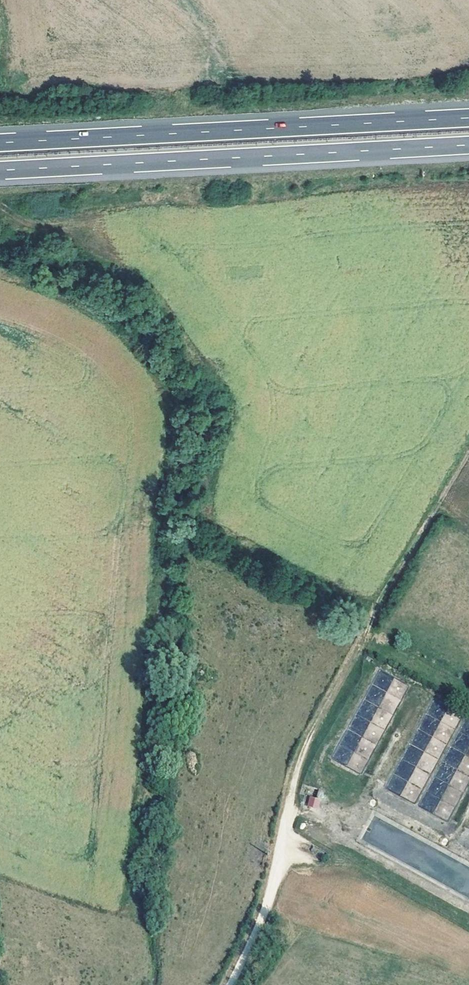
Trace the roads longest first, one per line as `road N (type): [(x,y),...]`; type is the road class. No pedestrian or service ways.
road 1 (motorway): [(468,121),(0,146)]
road 2 (motorway): [(0,173),(468,149)]
road 3 (track): [(468,448),(300,756),(288,815)]
road 4 (unclassified): [(288,815),(272,900),(234,984)]

